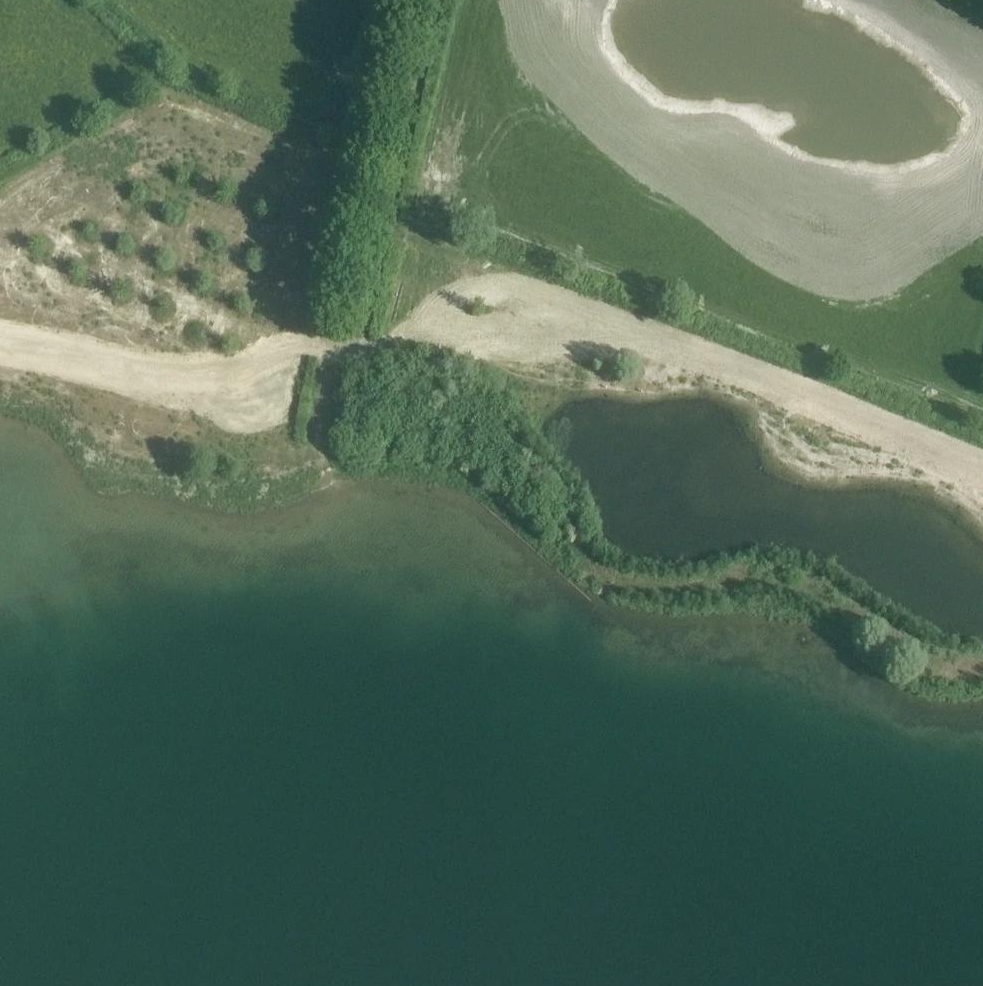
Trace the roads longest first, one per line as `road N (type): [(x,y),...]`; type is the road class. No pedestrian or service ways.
road 1 (track): [(435,0),(407,145),(352,337)]

